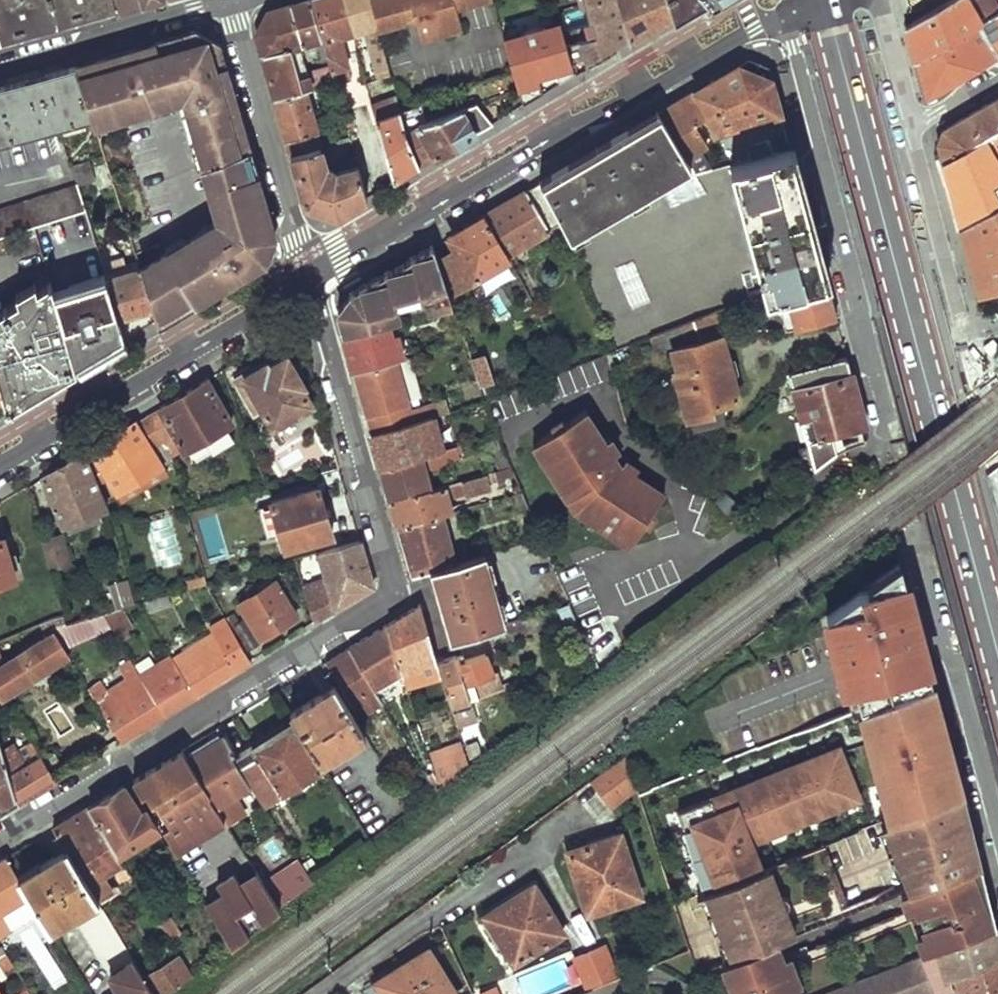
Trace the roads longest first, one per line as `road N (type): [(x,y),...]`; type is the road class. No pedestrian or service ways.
road 1 (residential): [(308,278),(393,592),(0,839)]
road 2 (secondary): [(997,661),(825,0)]
road 3 (residential): [(308,278),(782,6)]
road 4 (residential): [(782,6),(883,420)]
road 5 (residential): [(0,462),(308,278)]
road 6 (residential): [(227,2),(308,278)]
road 7 (residential): [(227,2),(0,66)]
road 8 (unclassified): [(875,0),(888,22),(912,128)]

